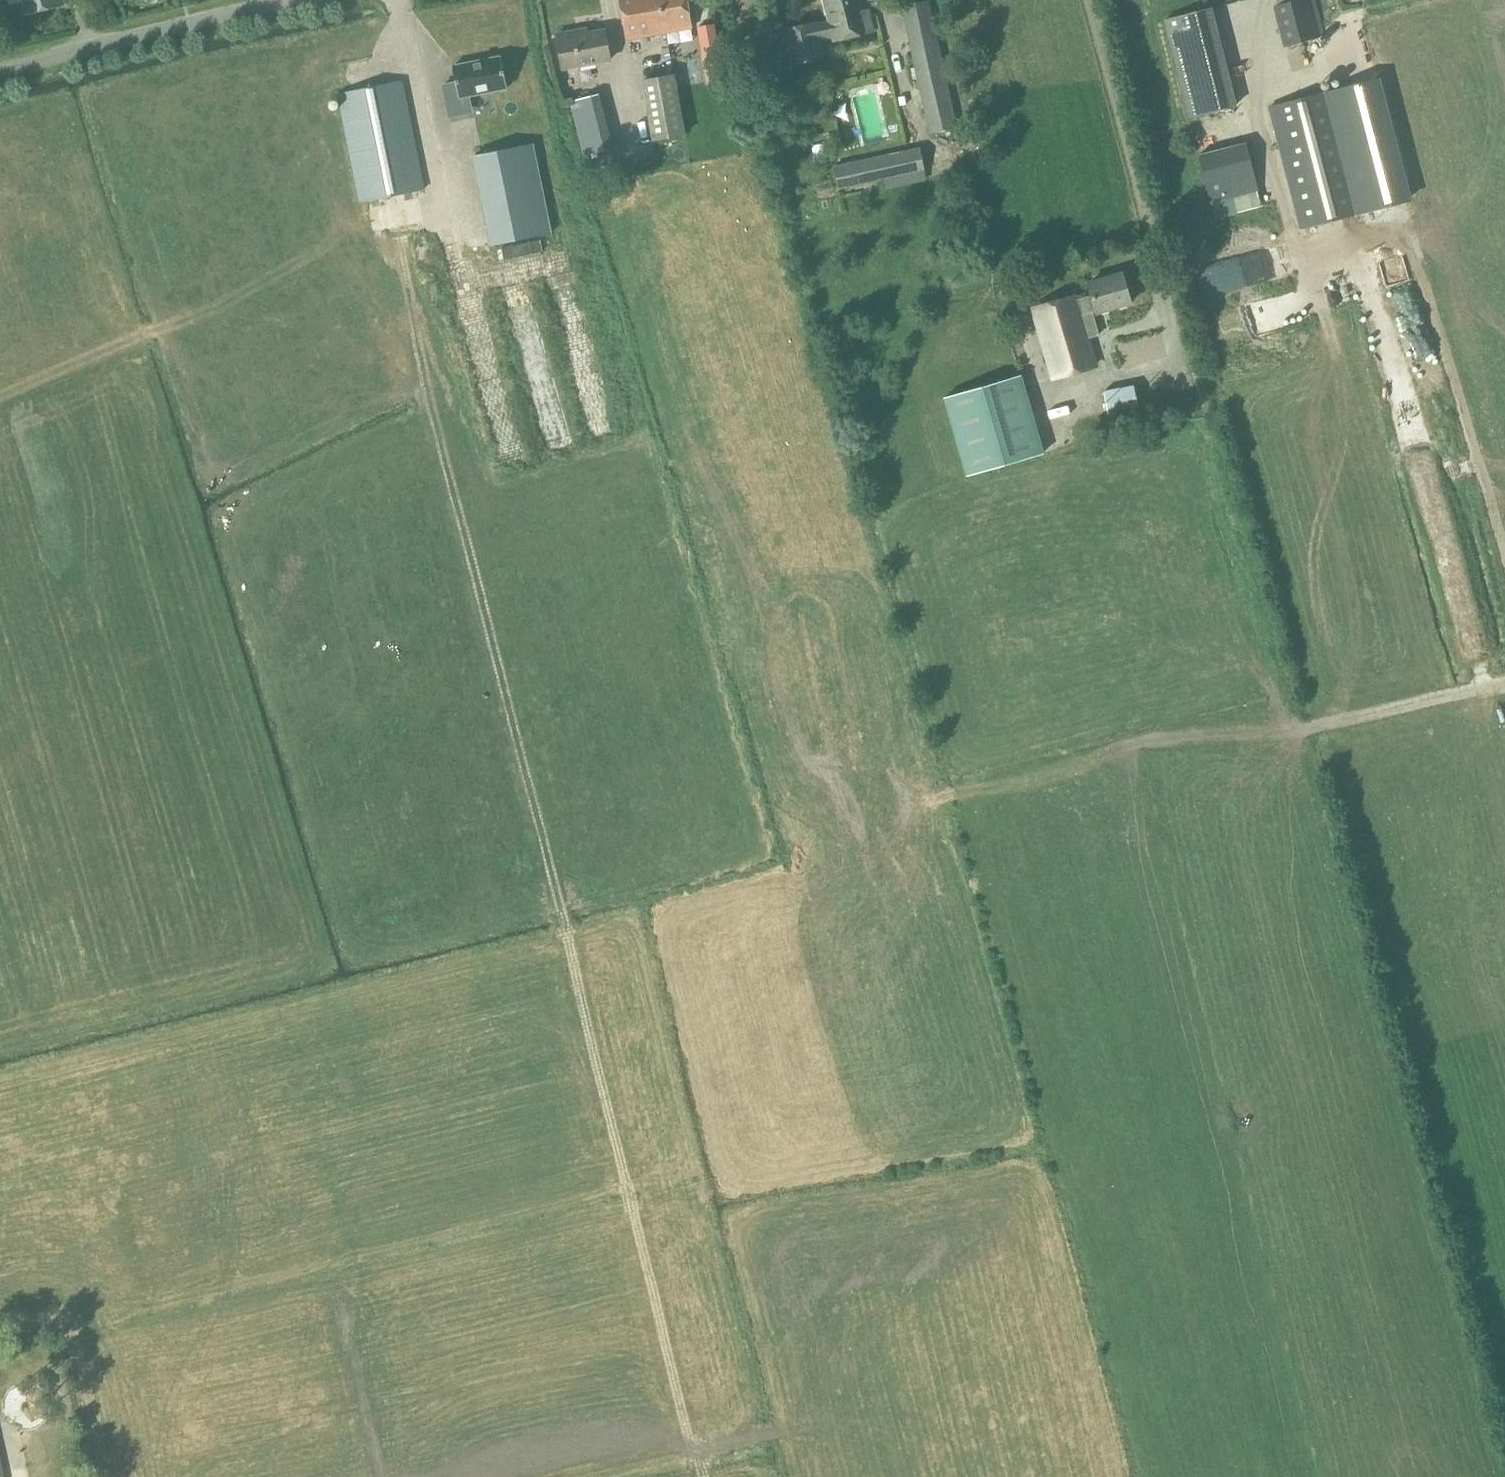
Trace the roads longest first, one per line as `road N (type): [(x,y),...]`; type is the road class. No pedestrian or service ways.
road 1 (track): [(703,1476),(399,213)]
road 2 (unclassified): [(0,71),(294,0)]

